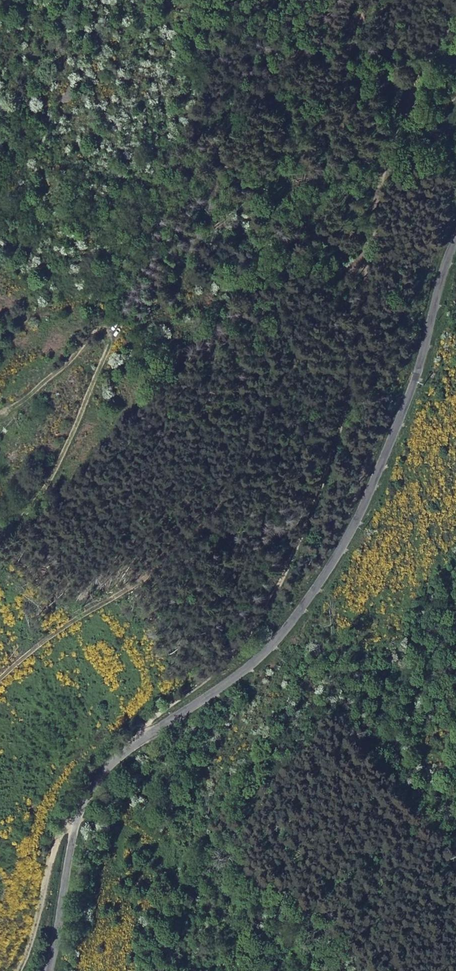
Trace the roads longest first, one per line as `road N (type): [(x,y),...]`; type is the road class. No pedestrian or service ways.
road 1 (secondary): [(455,241),(372,488),(310,598),(255,664),(97,778),(74,834),(48,970)]
road 2 (track): [(144,739),(152,720),(246,642),(304,534),(343,417),(375,204),(421,75),(455,20)]
road 3 (track): [(0,550),(46,490),(102,371),(112,329),(103,327),(70,361),(0,409)]
road 4 (track): [(76,827),(57,843),(0,958)]

